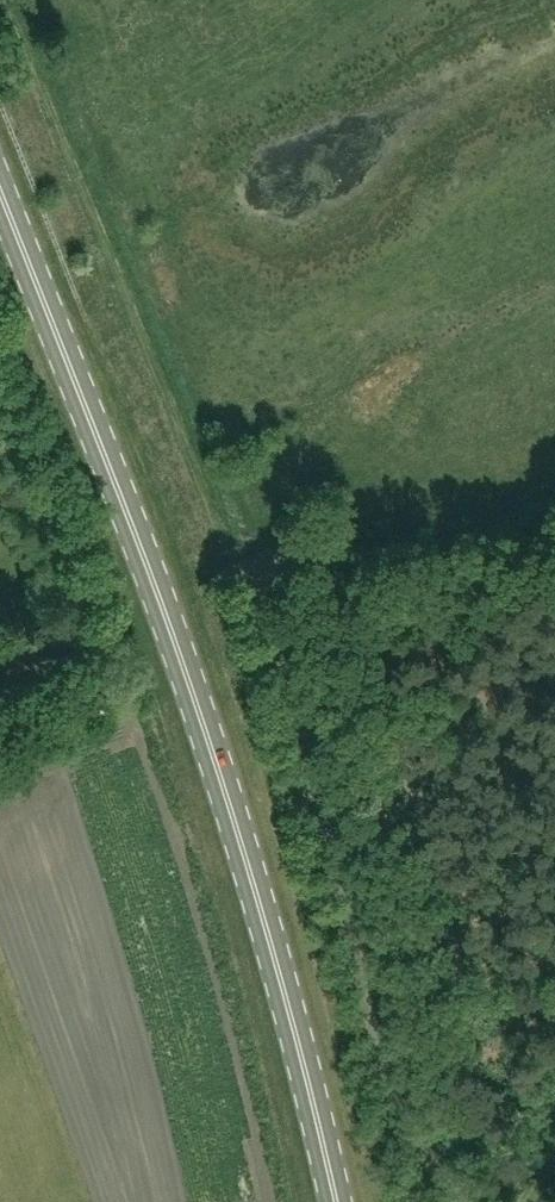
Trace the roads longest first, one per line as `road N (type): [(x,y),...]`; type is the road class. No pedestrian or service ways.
road 1 (primary): [(332,1201),(257,891),(187,669),(0,189)]
road 2 (track): [(239,567),(264,583),(390,1076),(415,1135),(465,1201)]
road 3 (track): [(10,0),(239,567)]

